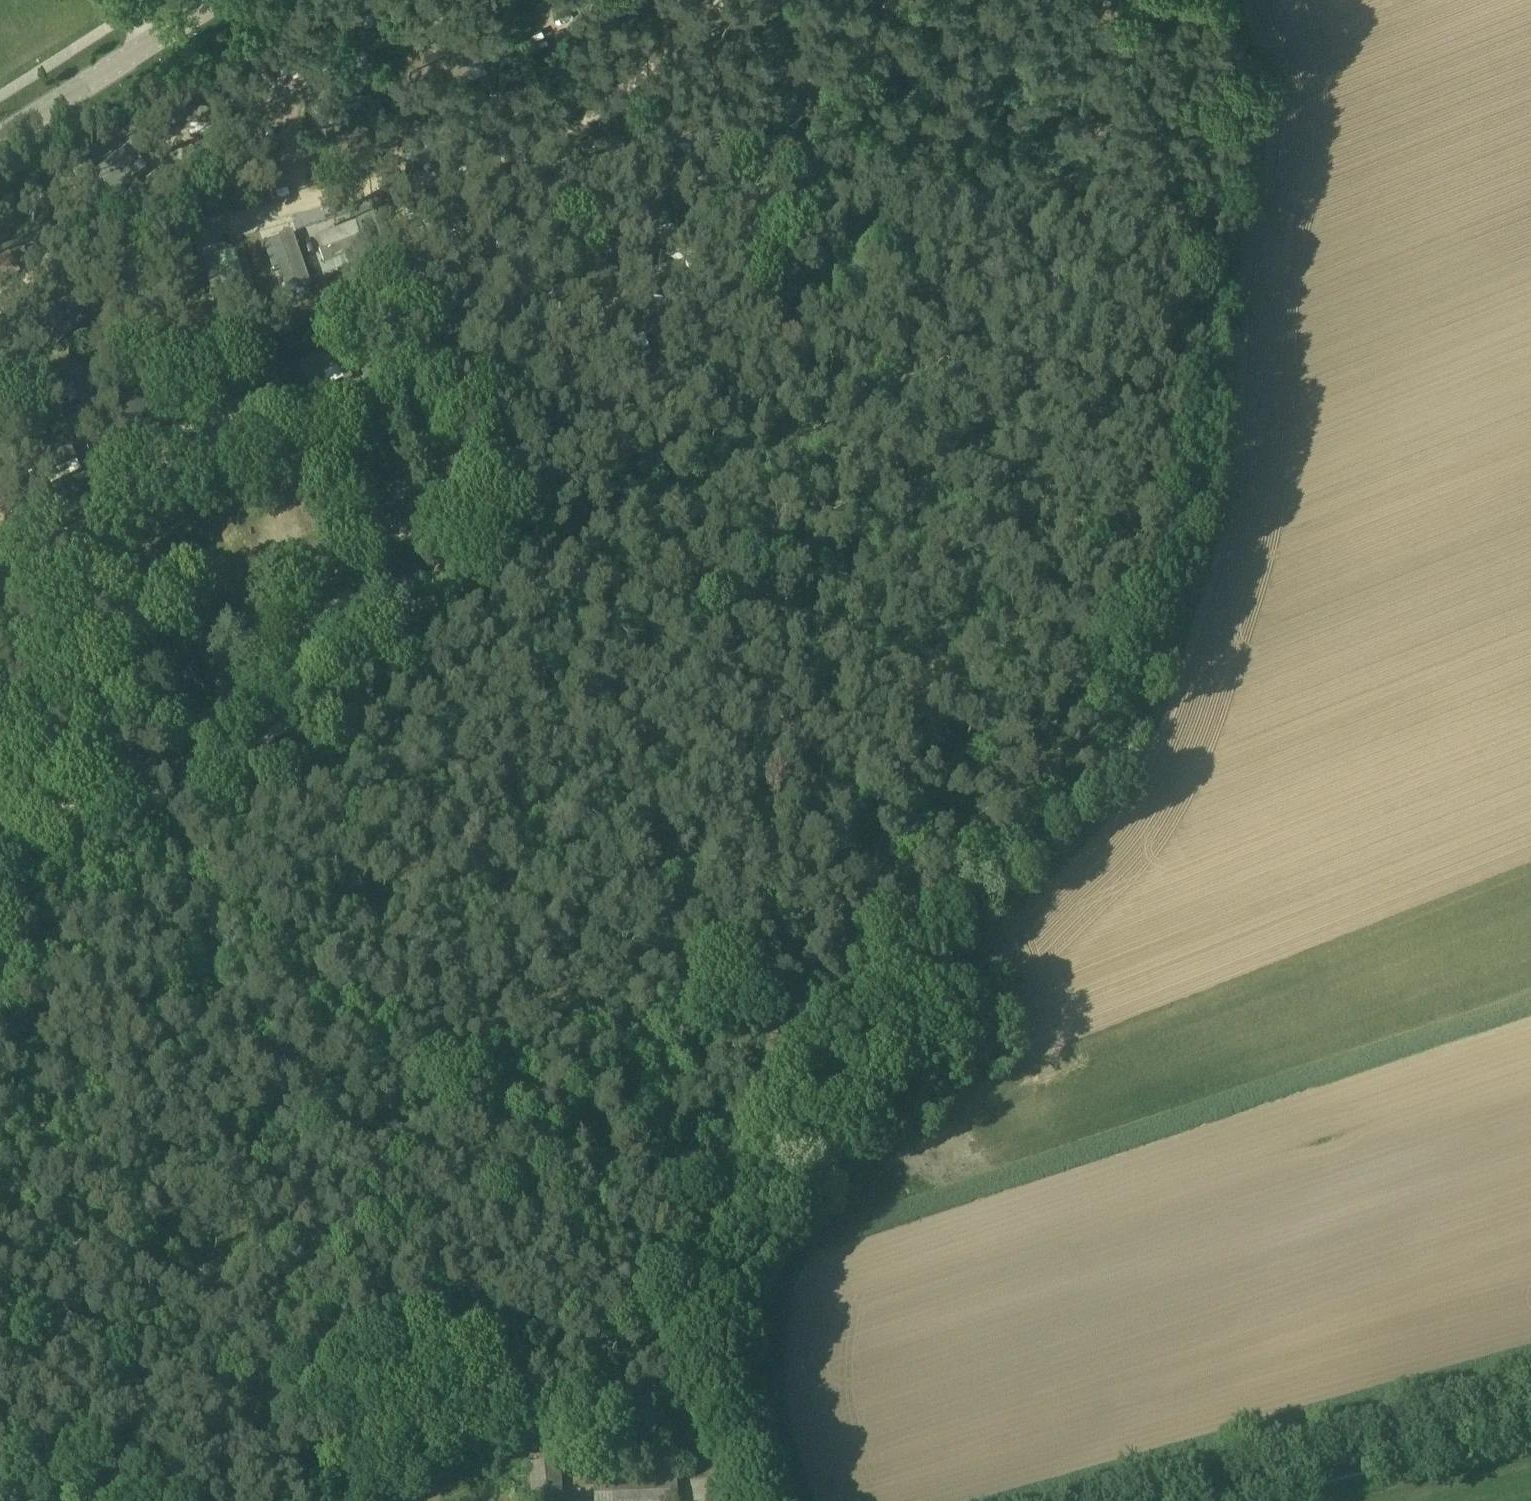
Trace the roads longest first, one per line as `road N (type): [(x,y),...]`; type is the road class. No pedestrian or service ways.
road 1 (unclassified): [(1215,1500),(1530,1418)]
road 2 (tertiary): [(0,132),(208,0)]

